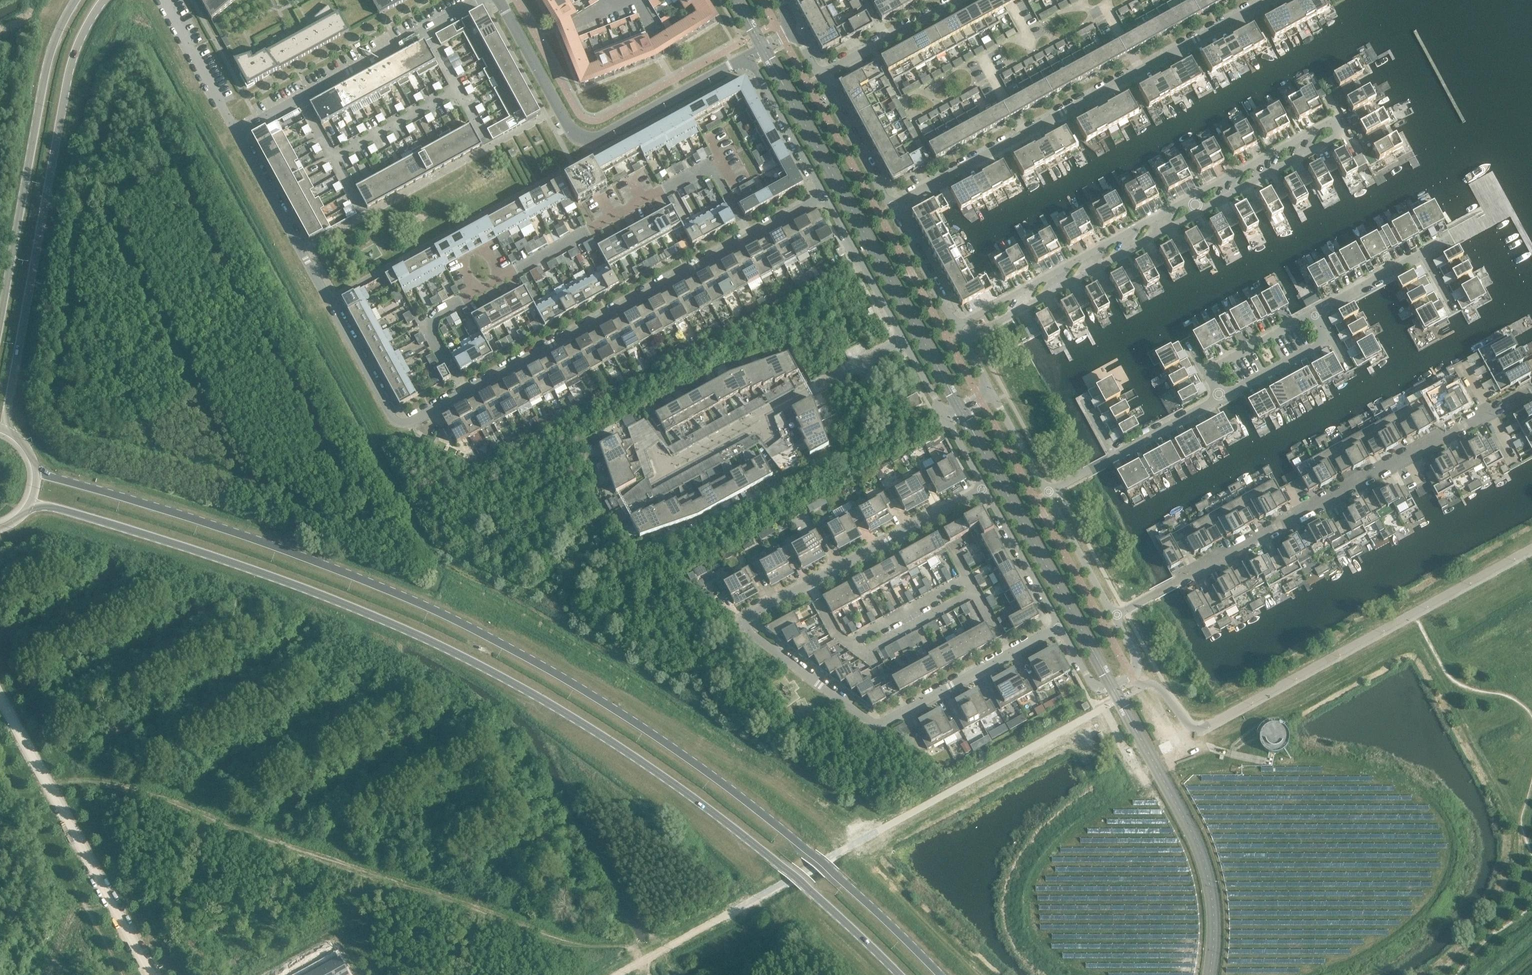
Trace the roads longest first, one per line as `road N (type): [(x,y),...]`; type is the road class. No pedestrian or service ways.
road 1 (tertiary): [(938,974),(836,872),(697,766),(546,668),(415,601),(243,536),(32,473)]
road 2 (tertiary): [(24,507),(63,510),(259,574),(407,630),(535,697),(616,744),(781,866),(897,974)]
road 3 (residential): [(238,130),(391,413),(407,421),(824,196)]
road 4 (unclassified): [(984,488),(751,616),(746,628),(876,725),(1060,626)]
road 5 (residential): [(7,435),(67,79),(106,0)]
road 6 (residential): [(1339,117),(957,327)]
road 7 (residential): [(964,339),(1348,136)]
road 8 (unclassified): [(892,207),(1269,0)]
road 9 (residential): [(1114,616),(1487,412)]
road 10 (residential): [(747,54),(595,139),(579,139),(499,0)]
road 11 (residential): [(78,0),(45,75),(0,317)]
road 12 (residential): [(152,974),(0,697)]
road 13 (residential): [(475,0),(238,130)]
road 14 (residential): [(1060,626),(1089,682),(1103,688),(1132,674),(1138,661),(1114,616)]
road 15 (unclassified): [(757,419),(904,339)]
road 16 (residential): [(824,196),(904,339)]
road 17 (residential): [(747,54),(824,196)]
road 18 (unclassified): [(820,76),(960,0)]
road 19 (residential): [(984,488),(1060,626)]
road 20 (residential): [(892,207),(820,76)]
road 21 (residential): [(238,130),(166,0)]
road 22 (residential): [(1217,401),(1313,349),(1297,319)]
road 23 (residential): [(1114,616),(1047,493)]
road 24 (residential): [(1297,319),(1419,254)]
road 25 (residential): [(957,327),(892,207)]

